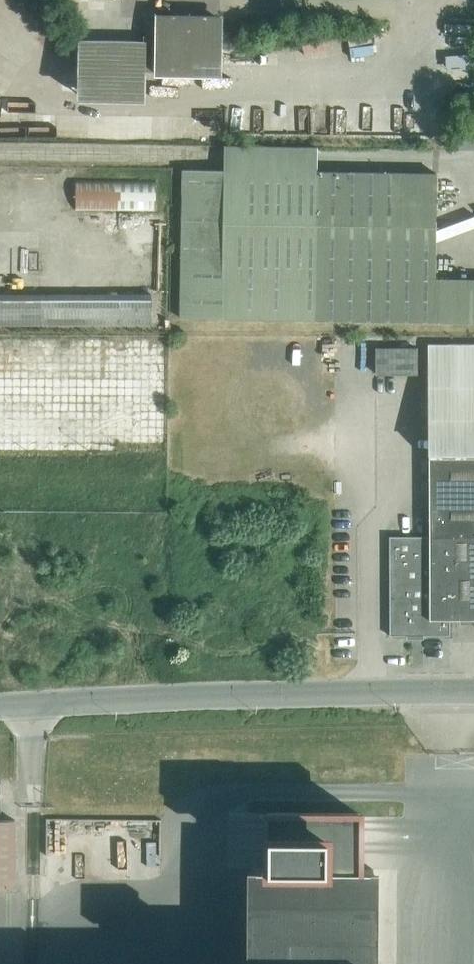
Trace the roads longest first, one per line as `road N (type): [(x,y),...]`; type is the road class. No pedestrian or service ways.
road 1 (unclassified): [(473,693),(0,707)]

